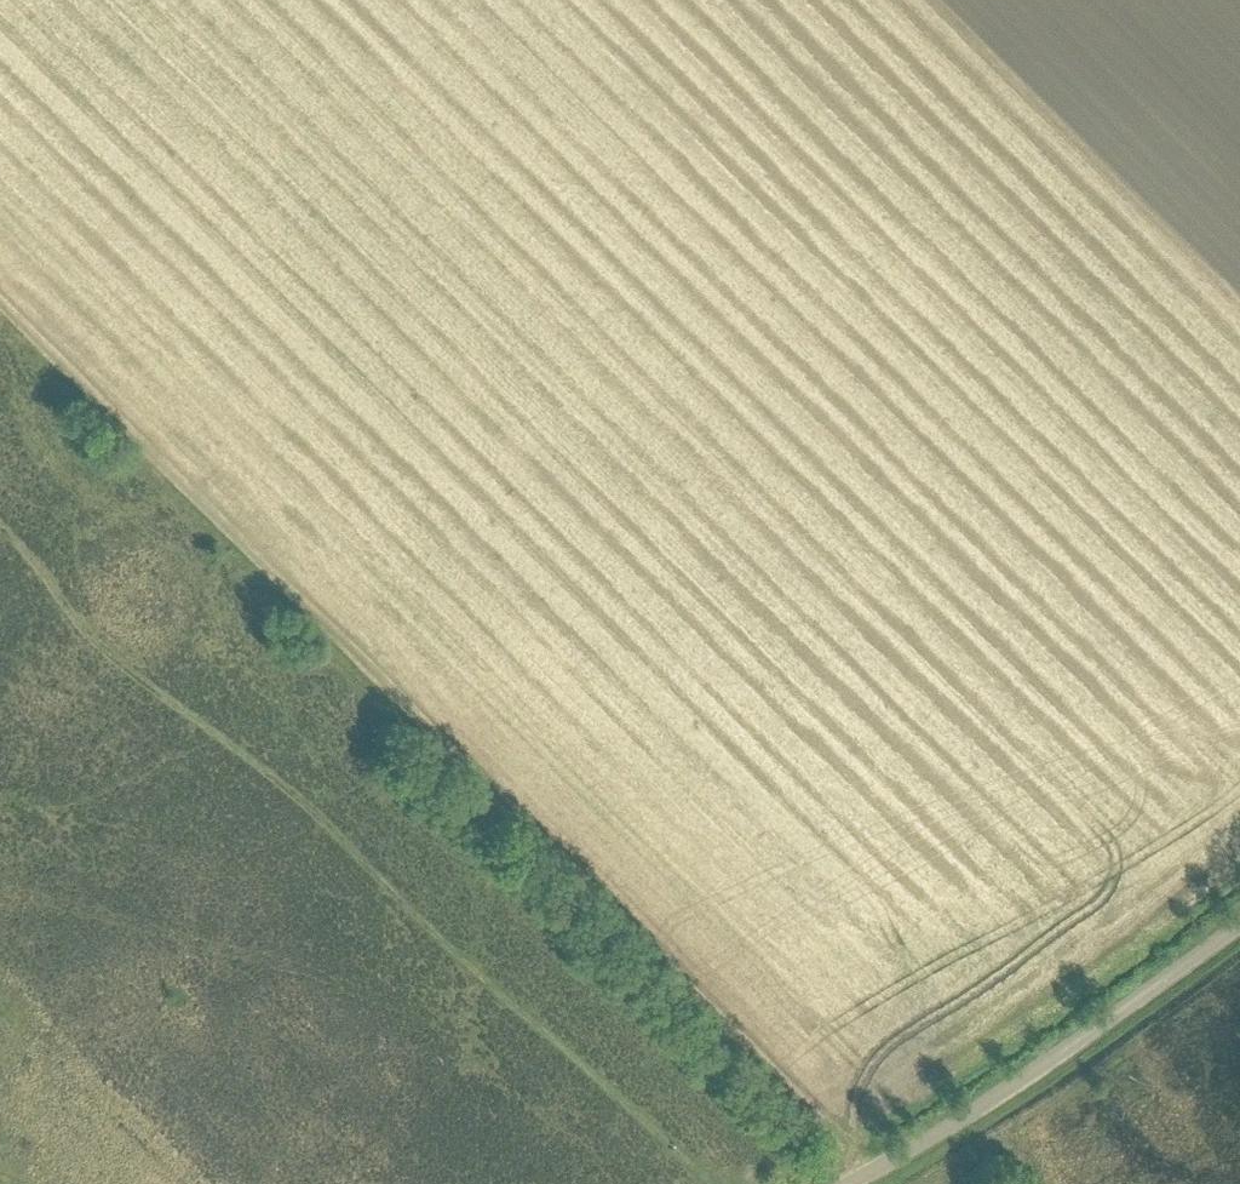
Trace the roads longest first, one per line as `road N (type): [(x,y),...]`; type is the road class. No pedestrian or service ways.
road 1 (track): [(0,524),(91,634),(294,793),(708,1183)]
road 2 (unclassified): [(841,1183),(975,1107),(1239,922)]

